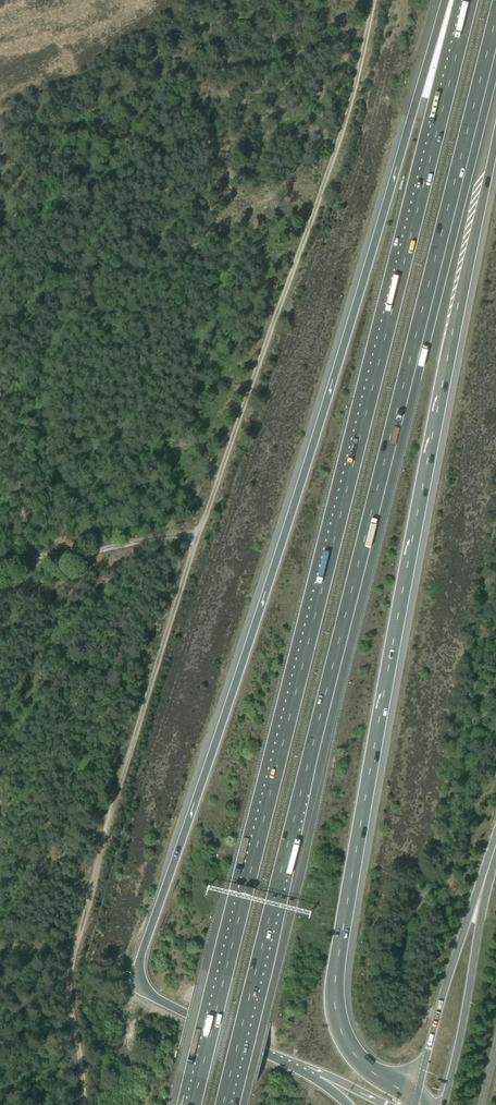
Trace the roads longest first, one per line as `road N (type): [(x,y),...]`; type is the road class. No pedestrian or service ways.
road 1 (motorway): [(443,0),(318,420),(138,974),(147,993),(169,1009),(301,1069)]
road 2 (track): [(374,0),(343,129),(191,559),(70,967),(82,1104)]
road 3 (motorway): [(471,0),(193,1104)]
road 4 (motorway): [(227,1104),(495,41)]
road 5 (motorway): [(418,1094),(353,1053),(338,995),(390,674),(495,141)]
road 6 (primary): [(441,1104),(491,864)]
road 7 (primary): [(491,864),(418,1094)]
road 8 (track): [(0,565),(202,528)]

